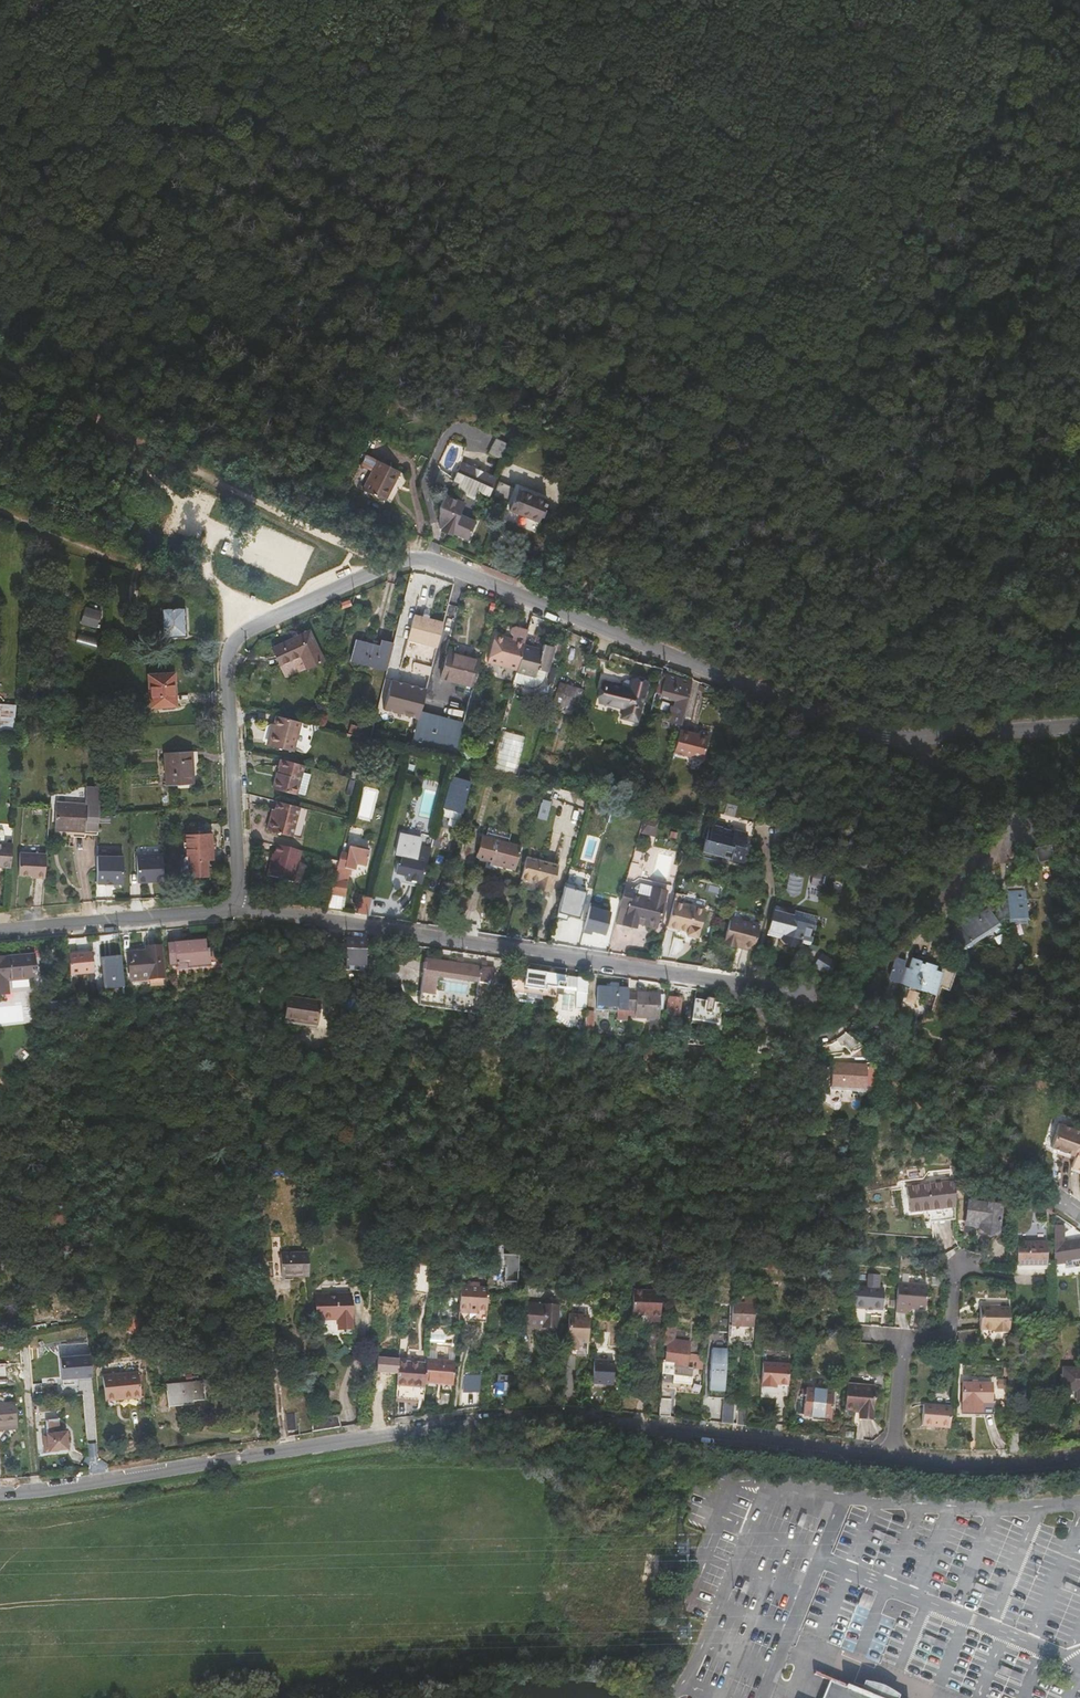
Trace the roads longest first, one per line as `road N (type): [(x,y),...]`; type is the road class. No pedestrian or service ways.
road 1 (residential): [(1079,725),(875,736),(524,591),(416,558),(252,630),(229,652),(239,909)]
road 2 (residential): [(893,1458),(539,1413),(0,1495)]
road 3 (residential): [(239,909),(803,992)]
road 4 (track): [(0,365),(120,436),(342,545),(394,563)]
road 5 (track): [(1011,23),(900,244),(862,347),(797,397)]
road 6 (track): [(0,12),(105,81),(159,91),(218,82),(327,24)]
road 7 (track): [(327,24),(648,0)]
road 8 (track): [(763,0),(1011,23)]
road 9 (residential): [(0,930),(239,909)]
road 10 (residential): [(1079,1458),(977,1466),(893,1458)]
road 11 (track): [(797,397),(684,469)]
road 12 (track): [(738,985),(803,1030),(829,1022),(848,1004)]
road 13 (residential): [(904,1337),(946,1336),(957,1271),(976,1264)]
road 14 (residential): [(904,1337),(893,1458)]

